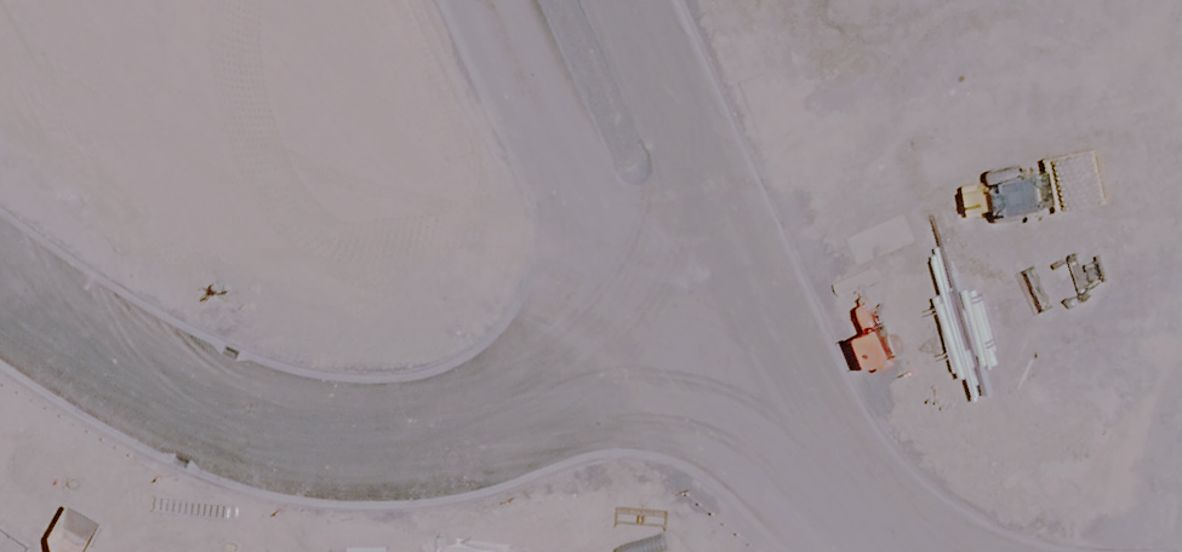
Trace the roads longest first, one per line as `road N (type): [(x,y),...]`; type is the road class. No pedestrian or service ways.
road 1 (residential): [(721,336),(524,421),(372,446),(192,399),(0,290)]
road 2 (residential): [(721,336),(562,145),(501,0)]
road 3 (residential): [(623,0),(666,105),(721,336)]
road 4 (residential): [(721,336),(834,496),(917,551)]

